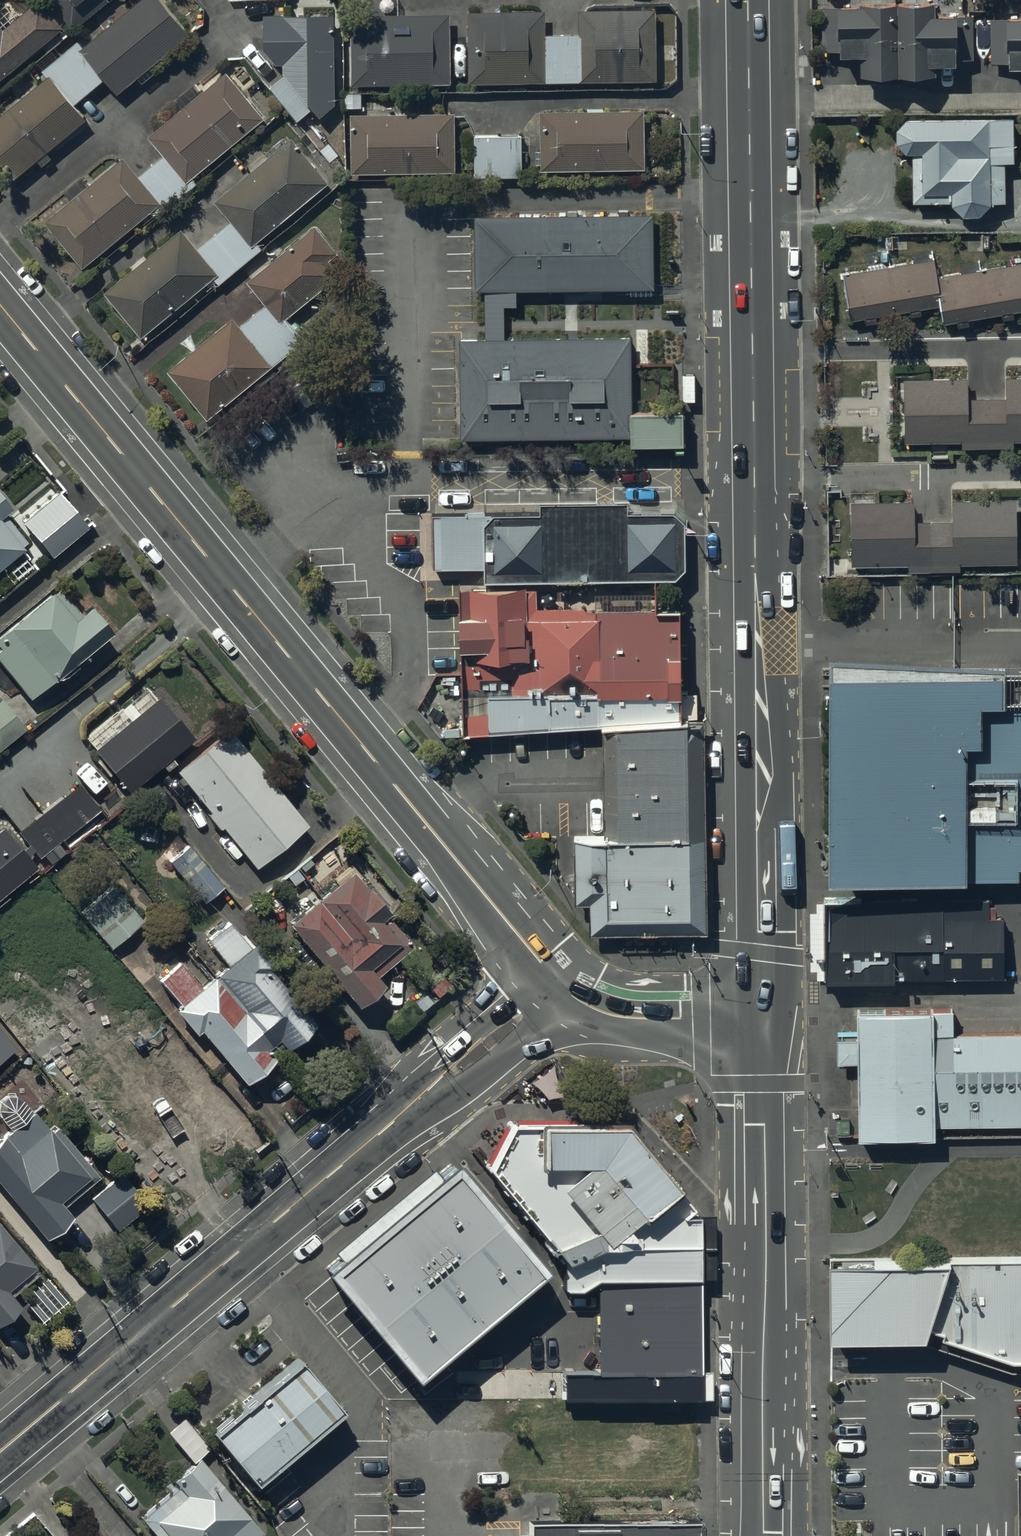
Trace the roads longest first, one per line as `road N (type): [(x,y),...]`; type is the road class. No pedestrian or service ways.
road 1 (secondary): [(749,0),(760,1006)]
road 2 (tertiary): [(559,982),(0,306)]
road 3 (tertiary): [(559,982),(0,1452)]
road 4 (secondary): [(760,1006),(766,1535)]
road 5 (tertiary): [(760,1006),(604,1004),(559,982)]

